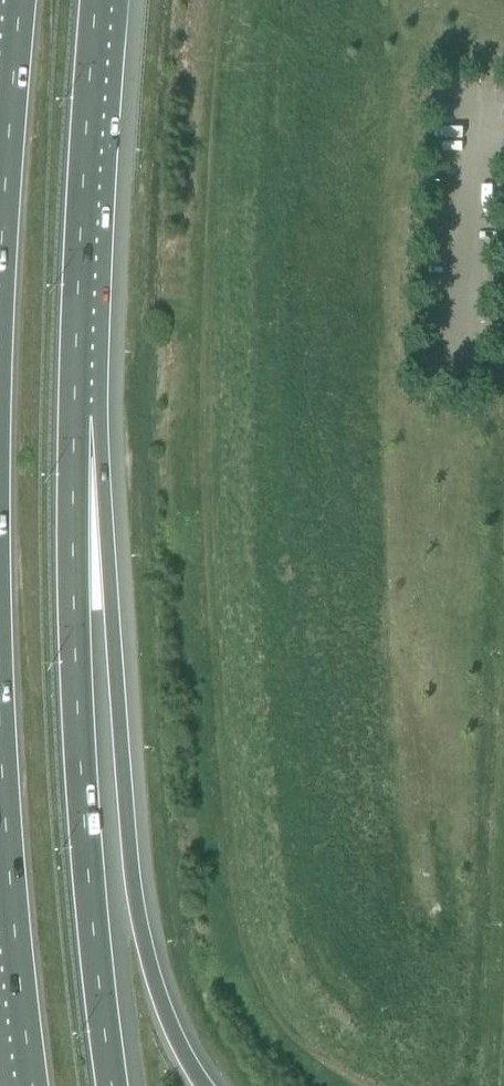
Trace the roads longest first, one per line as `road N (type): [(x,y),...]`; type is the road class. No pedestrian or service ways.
road 1 (motorway): [(207,1085),(171,1024),(138,908),(101,445),(80,324)]
road 2 (motorway): [(114,1085),(84,803),(74,493),(80,324)]
road 3 (motorway): [(80,324),(102,0)]
road 4 (motorway): [(19,0),(0,309)]
road 5 (motorway): [(0,780),(29,1085)]

